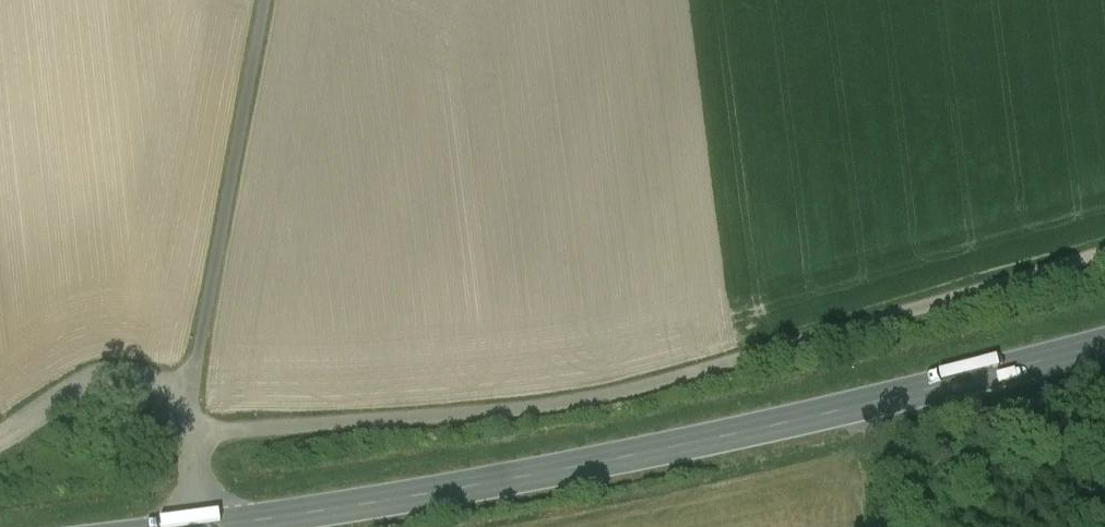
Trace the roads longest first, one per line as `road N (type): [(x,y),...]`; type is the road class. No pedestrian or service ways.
road 1 (track): [(1104,262),(569,397),(217,435),(195,420),(172,380),(128,371),(77,380),(0,430)]
road 2 (primary): [(1104,343),(620,459),(211,526)]
road 3 (unclassified): [(200,526),(200,372),(269,0)]

